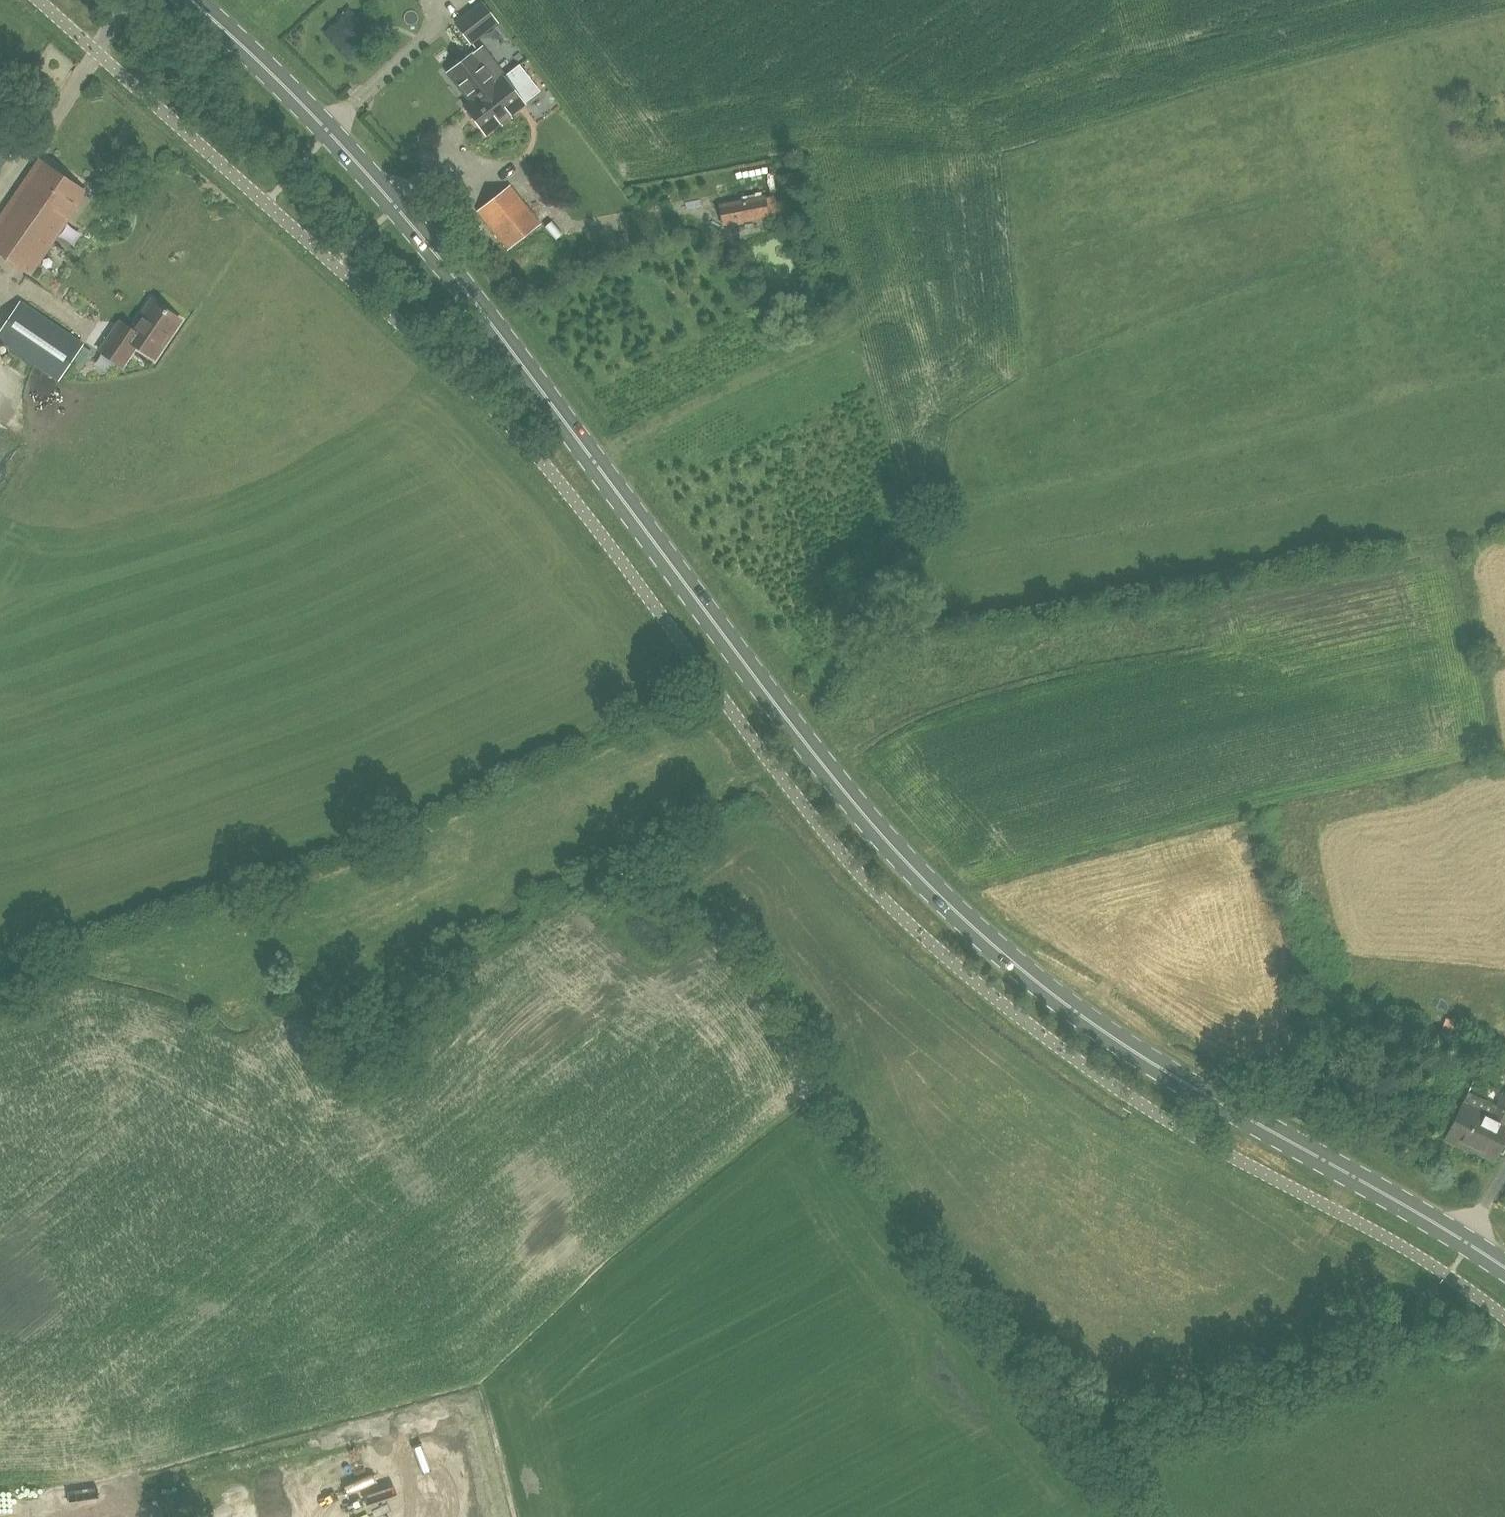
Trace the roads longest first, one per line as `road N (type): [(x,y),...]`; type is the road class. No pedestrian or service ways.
road 1 (secondary): [(1504,1272),(1060,1004),(917,879),(791,730),(380,188),(188,0)]

